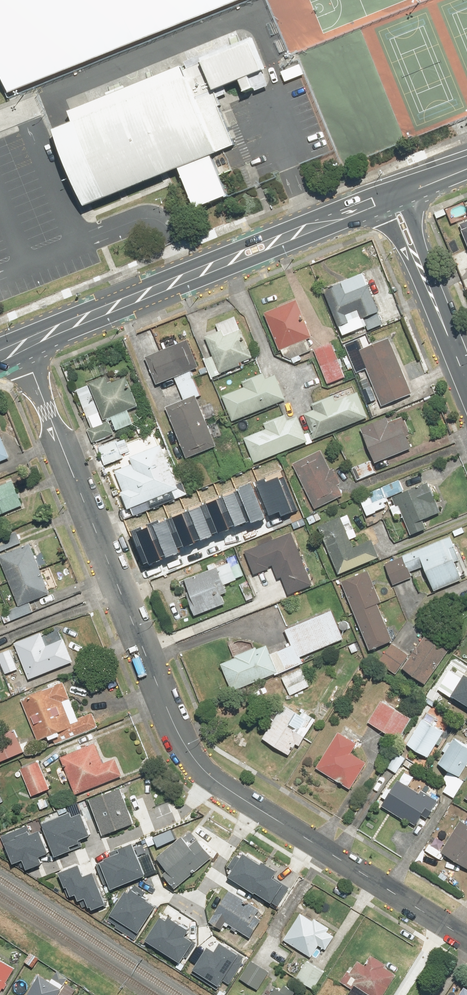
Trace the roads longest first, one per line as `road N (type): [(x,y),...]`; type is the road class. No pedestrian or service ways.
road 1 (residential): [(212,775),(178,730),(14,344)]
road 2 (secondary): [(397,195),(14,344)]
road 3 (residential): [(466,937),(255,805)]
road 4 (tertiary): [(466,380),(397,195)]
road 5 (residential): [(212,775),(178,808),(43,868)]
road 6 (residential): [(255,805),(192,908)]

